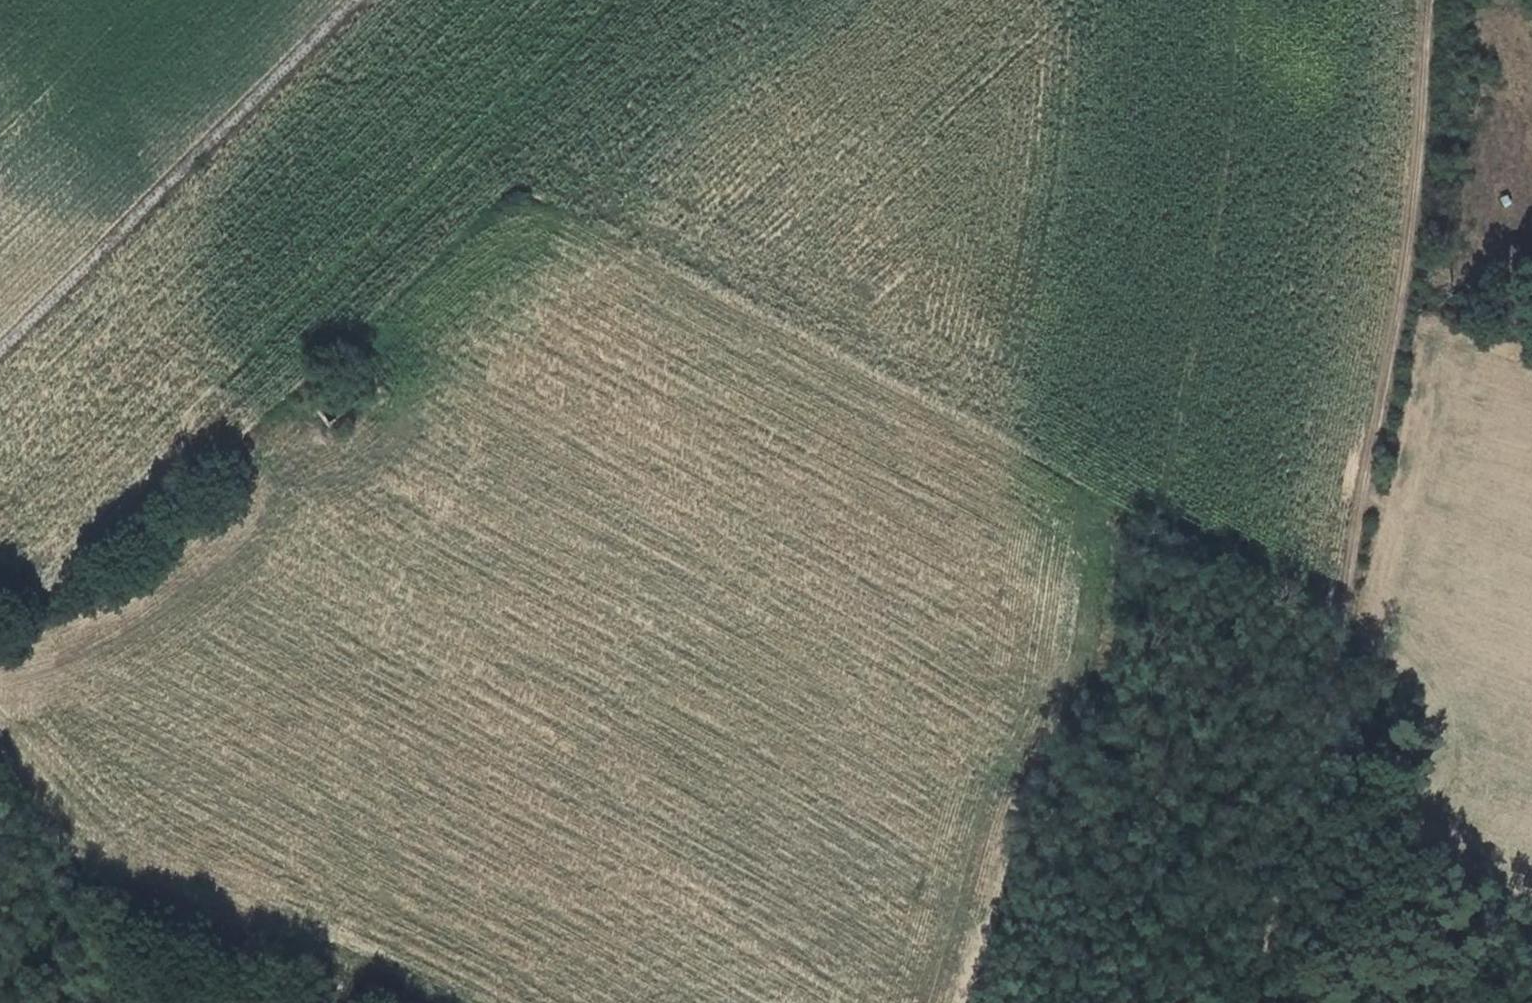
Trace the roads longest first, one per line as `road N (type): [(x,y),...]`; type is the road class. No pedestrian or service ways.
road 1 (track): [(1257,1002),(1348,602),(1421,206),(1438,0)]
road 2 (track): [(328,1002),(198,937),(66,846),(0,778)]

